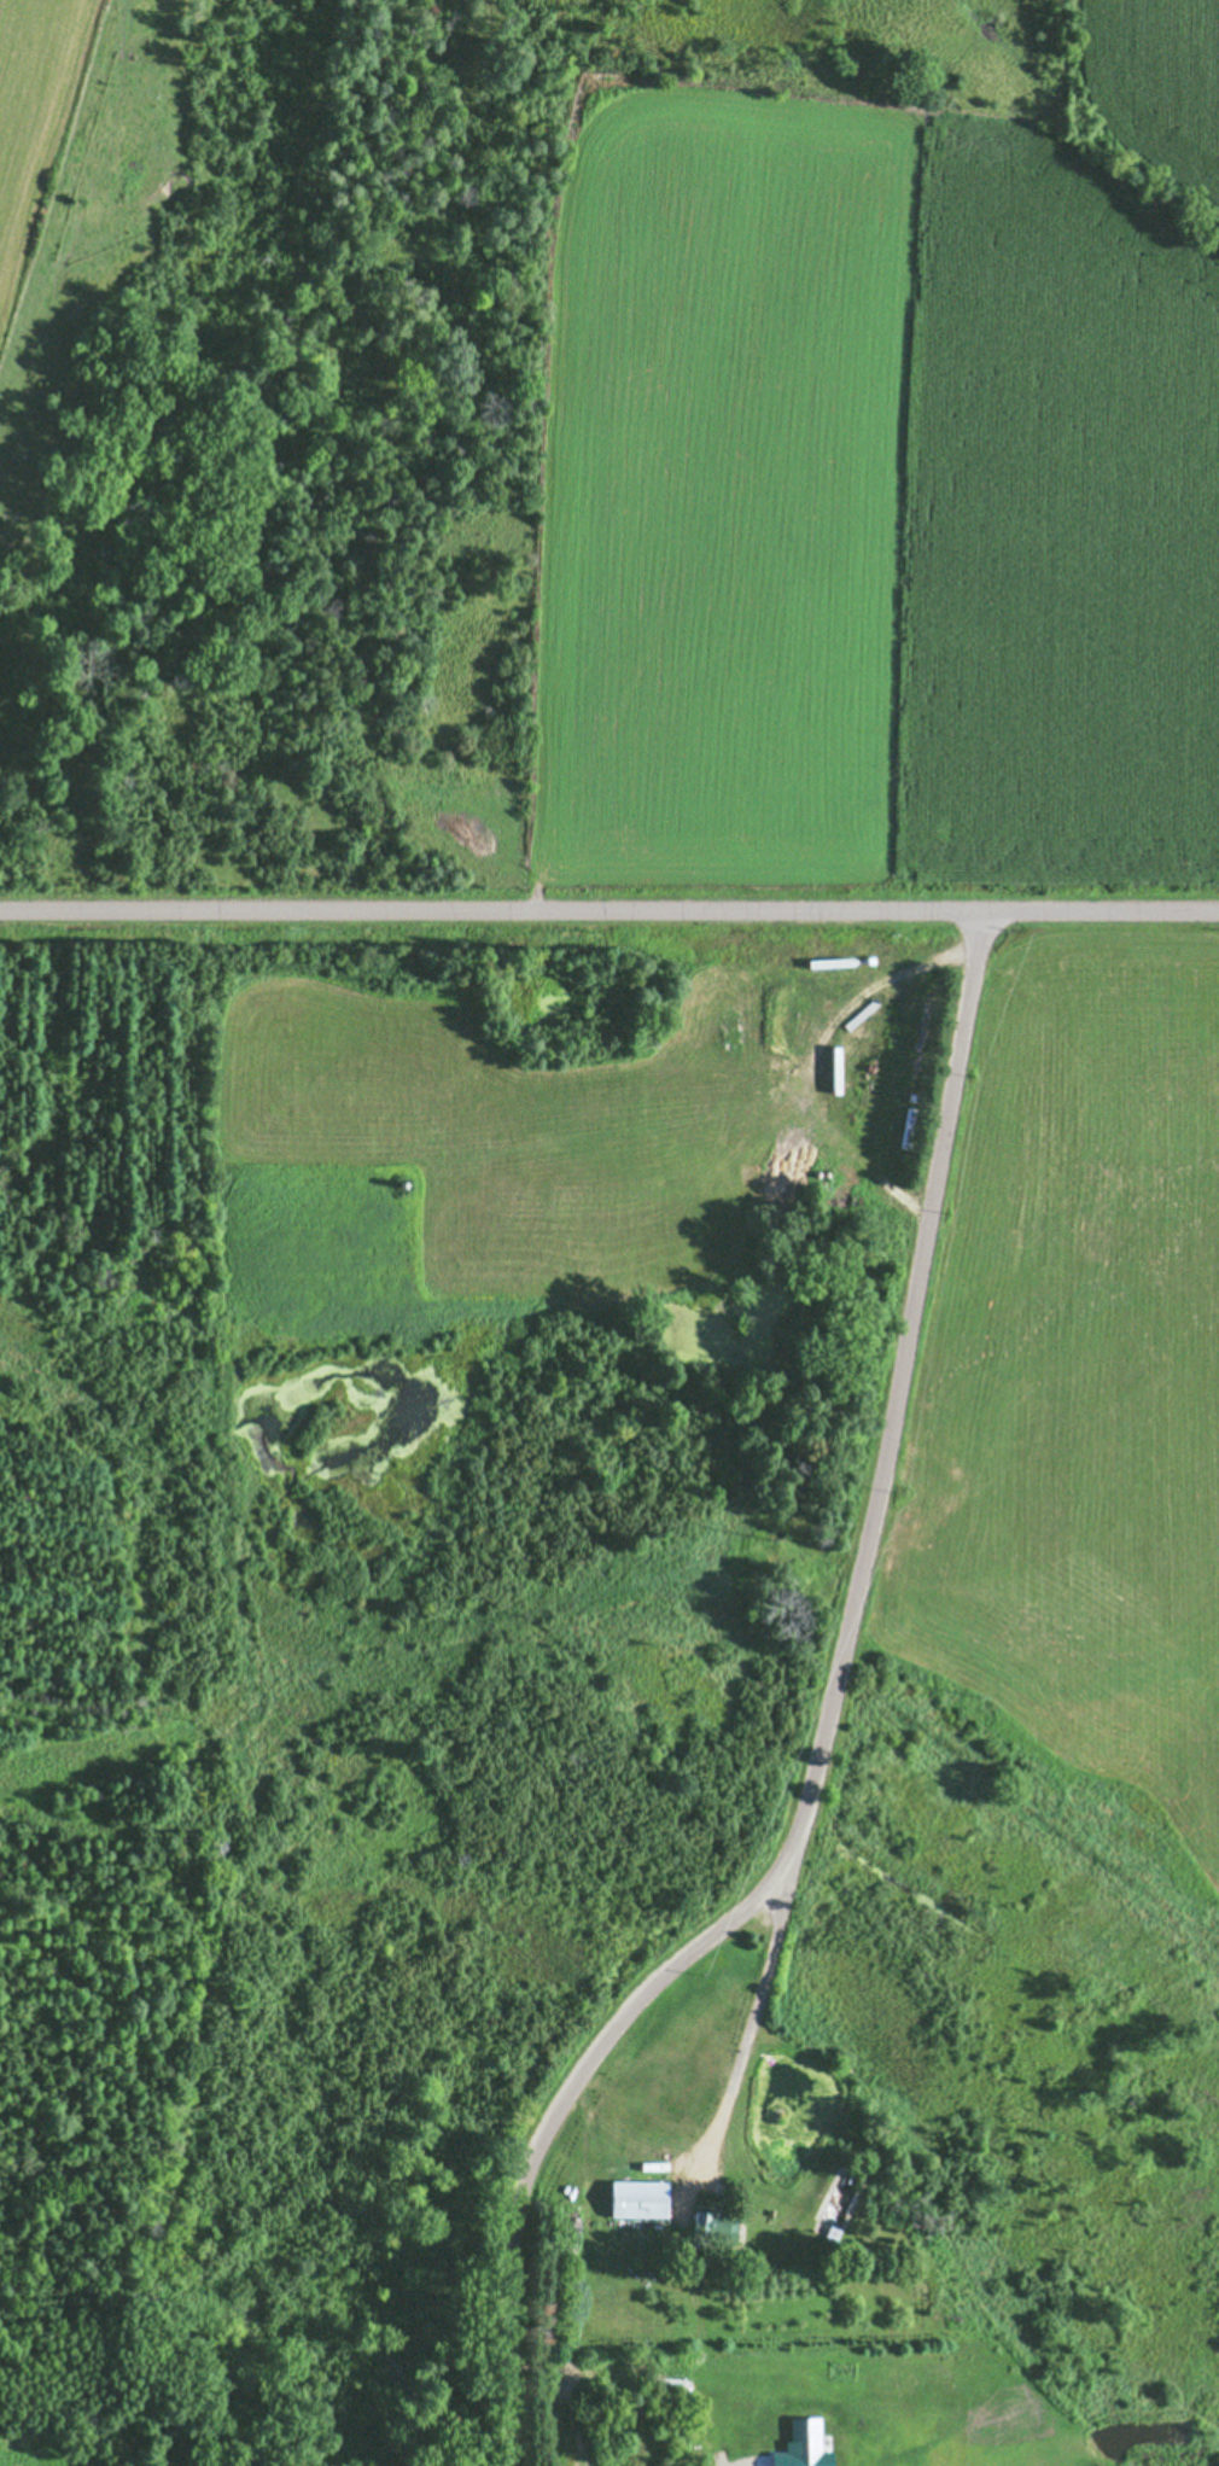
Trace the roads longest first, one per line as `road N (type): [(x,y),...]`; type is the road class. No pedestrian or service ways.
road 1 (residential): [(986,906),(869,1529),(797,1840),(775,1879),(637,1996),(582,2065),(532,2147),(511,2211),(509,2465)]
road 2 (residential): [(0,912),(1218,906)]

